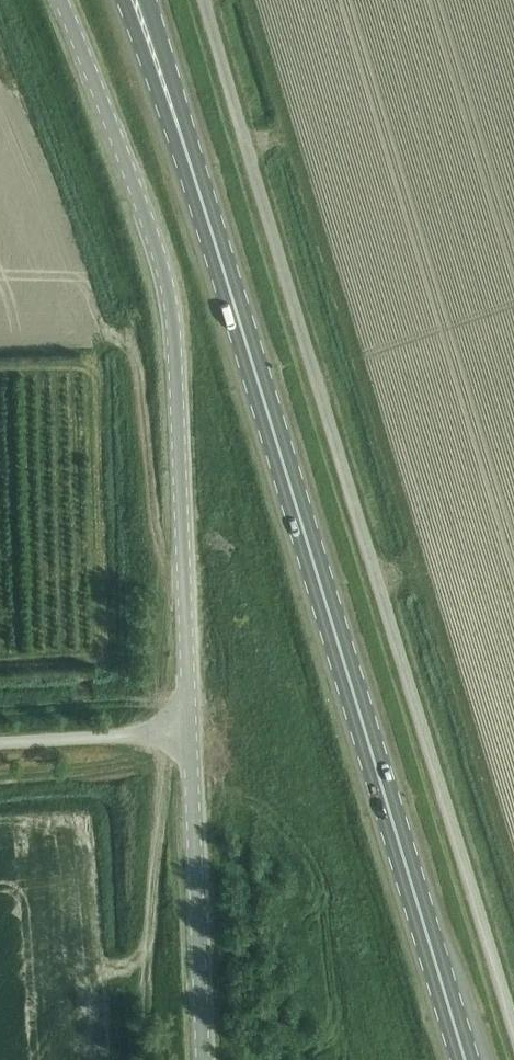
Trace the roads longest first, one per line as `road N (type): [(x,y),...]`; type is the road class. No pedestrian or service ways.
road 1 (unclassified): [(513,1023),(209,0)]
road 2 (primary): [(199,197),(464,1059)]
road 3 (unclassified): [(190,729),(166,280),(61,0)]
road 4 (unclassified): [(203,1059),(190,729)]
road 5 (primary): [(119,0),(199,197)]
road 6 (primary): [(199,197),(141,0)]
road 7 (unclassified): [(190,729),(0,743)]

